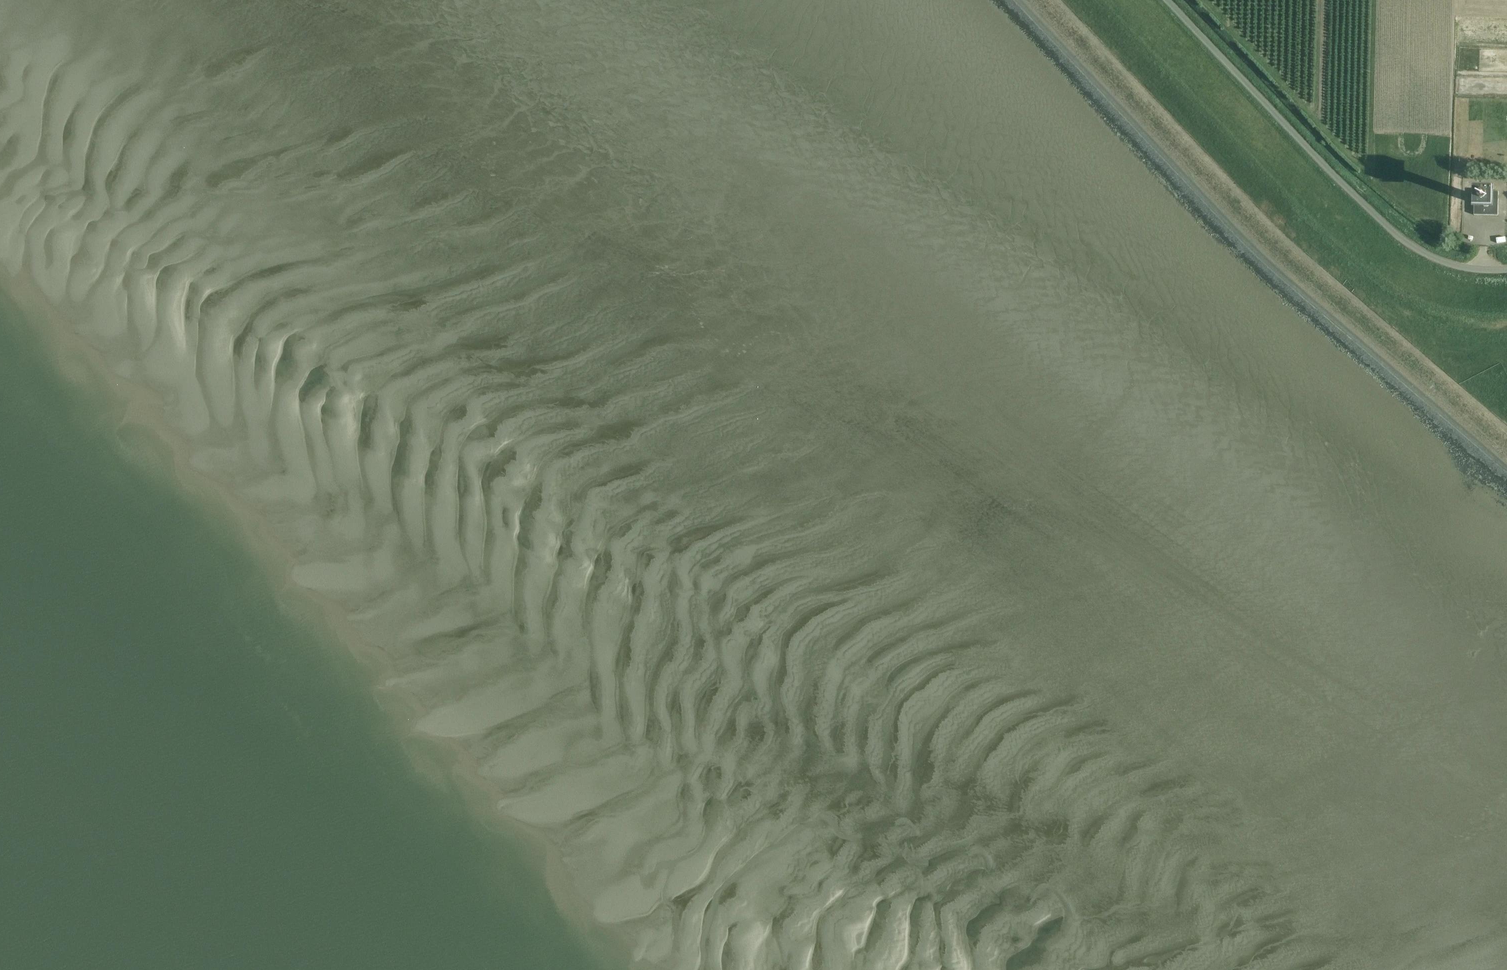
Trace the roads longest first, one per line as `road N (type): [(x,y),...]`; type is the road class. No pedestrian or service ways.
road 1 (unclassified): [(1165,0),(1388,230),(1451,267),(1506,269)]

